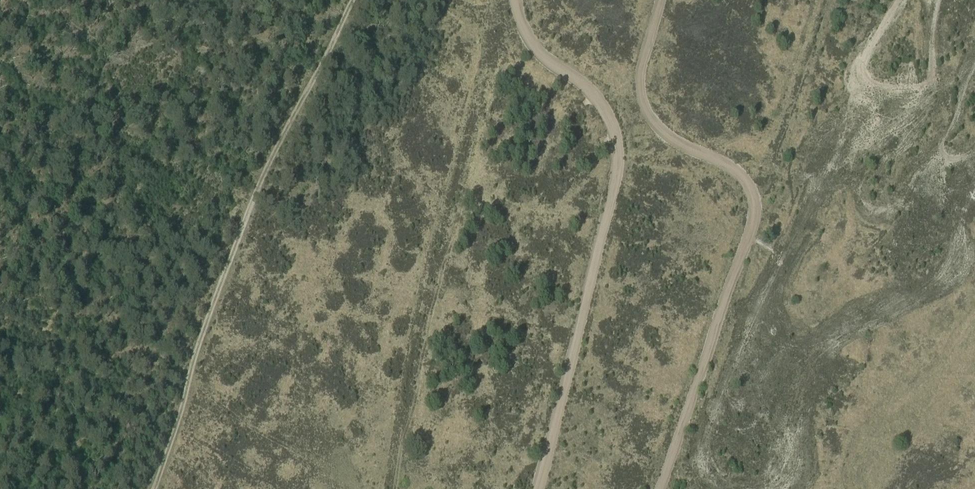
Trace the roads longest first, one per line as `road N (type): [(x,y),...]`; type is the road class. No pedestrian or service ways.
road 1 (track): [(662,0),(640,95),(661,123),(741,173),(756,212),(662,488)]
road 2 (track): [(514,0),(517,24),(605,101),(625,158),(535,488)]
road 3 (track): [(154,488),(246,215),(353,0)]

